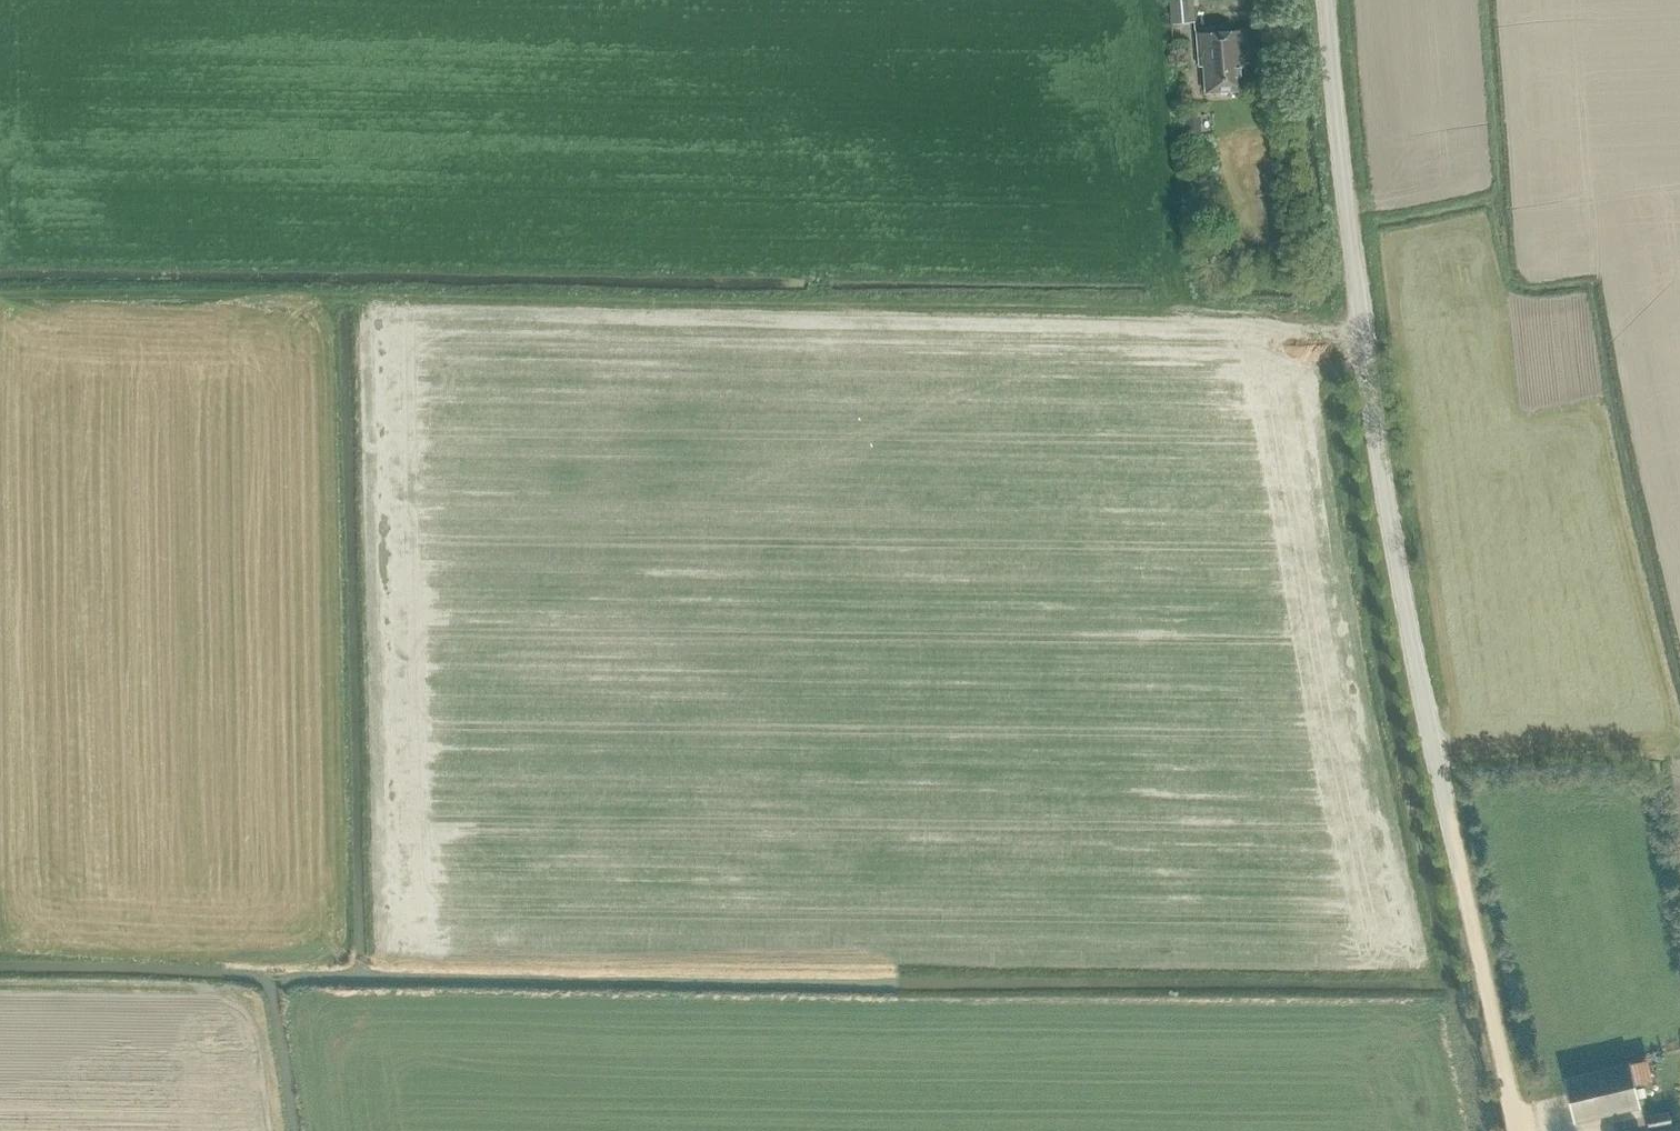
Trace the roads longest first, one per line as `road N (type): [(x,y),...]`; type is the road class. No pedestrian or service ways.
road 1 (tertiary): [(1518,1130),(1419,685),(1380,464),(1326,0)]

